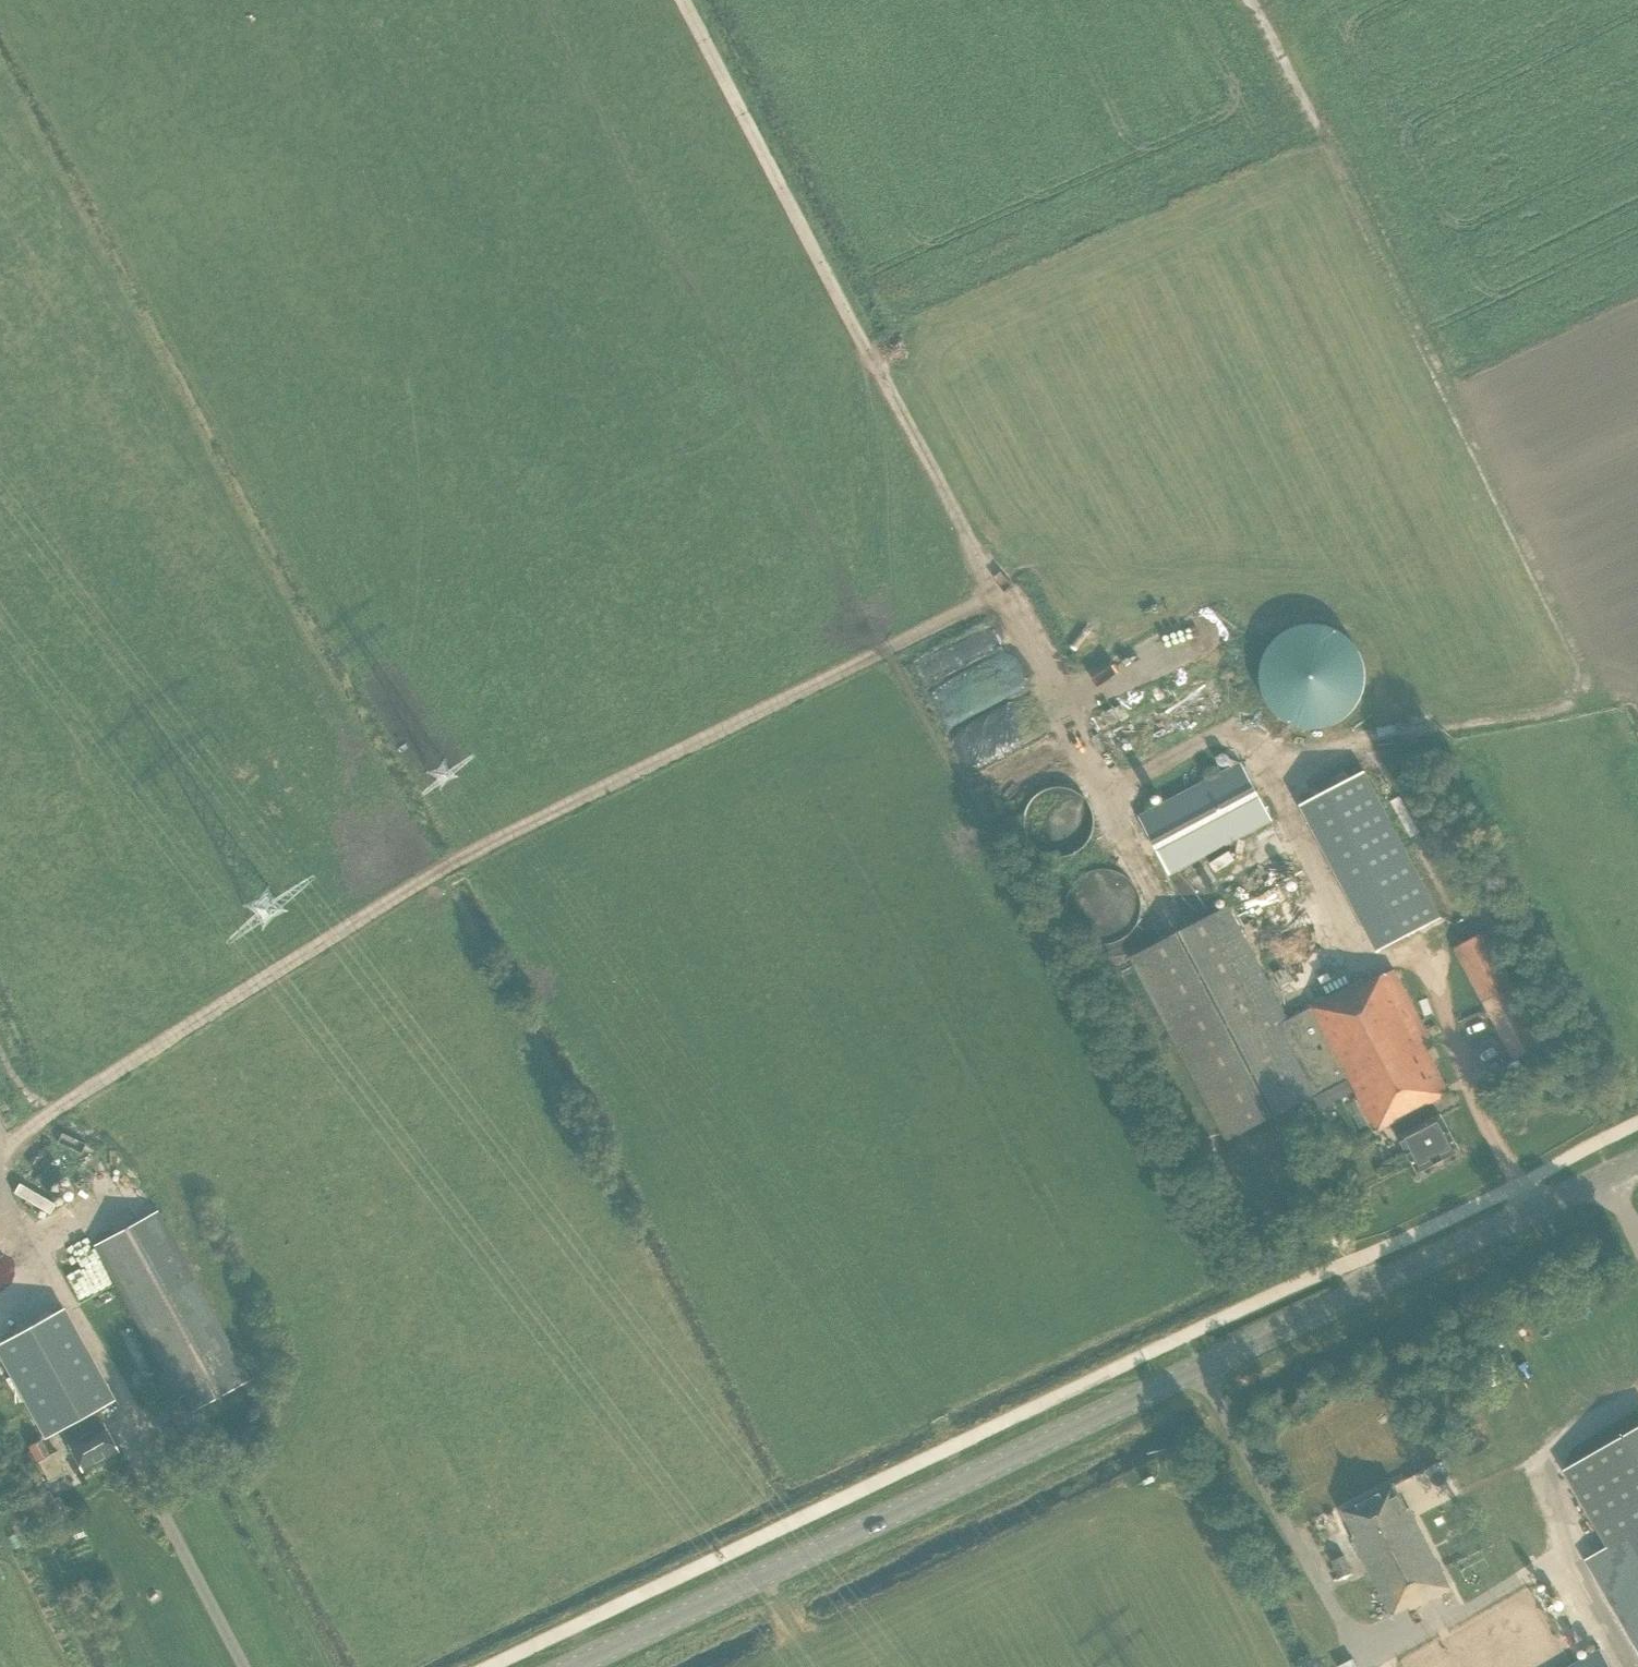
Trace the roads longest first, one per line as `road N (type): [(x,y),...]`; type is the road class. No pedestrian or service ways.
road 1 (secondary): [(575,1666),(1637,1163)]

